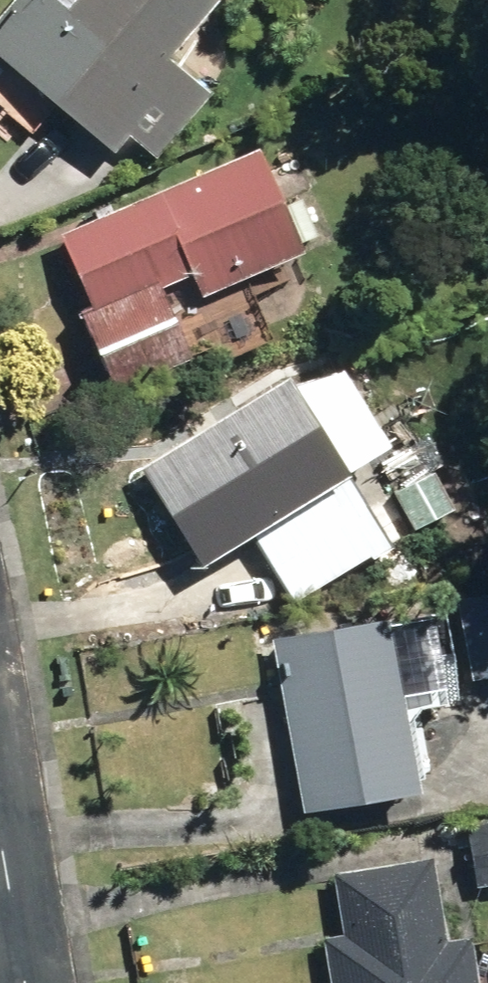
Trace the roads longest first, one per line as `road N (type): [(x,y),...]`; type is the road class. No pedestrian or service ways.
road 1 (residential): [(22,982),(0,860)]

